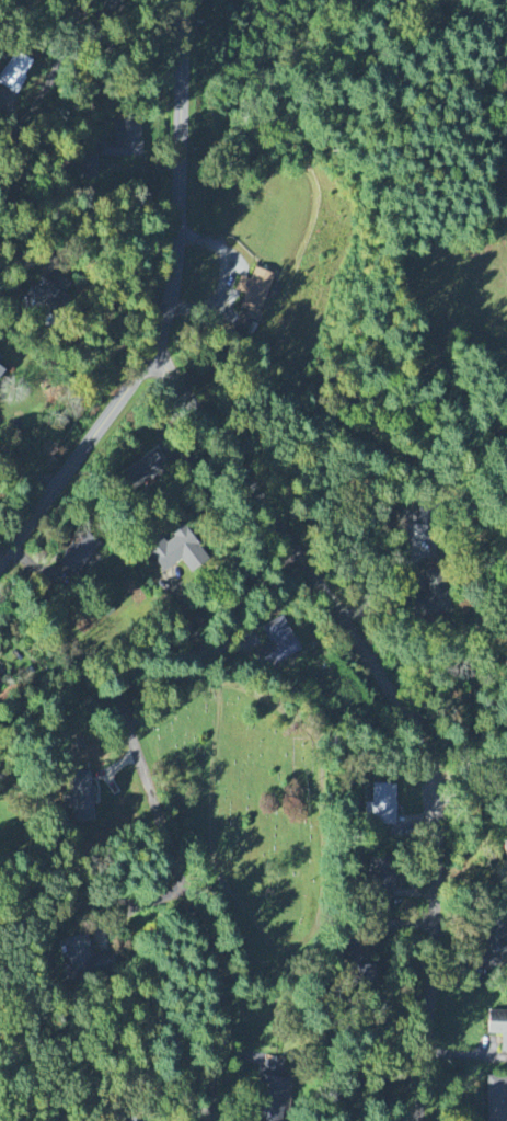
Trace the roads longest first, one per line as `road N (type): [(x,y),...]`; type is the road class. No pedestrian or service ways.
road 1 (residential): [(410,1120),(440,807),(428,756),(163,350)]
road 2 (residential): [(297,547),(118,680),(169,856),(214,970),(204,1120)]
road 3 (residential): [(0,565),(163,350),(198,149),(191,0)]
road 4 (residential): [(0,177),(38,138),(64,85),(72,41),(67,0)]

